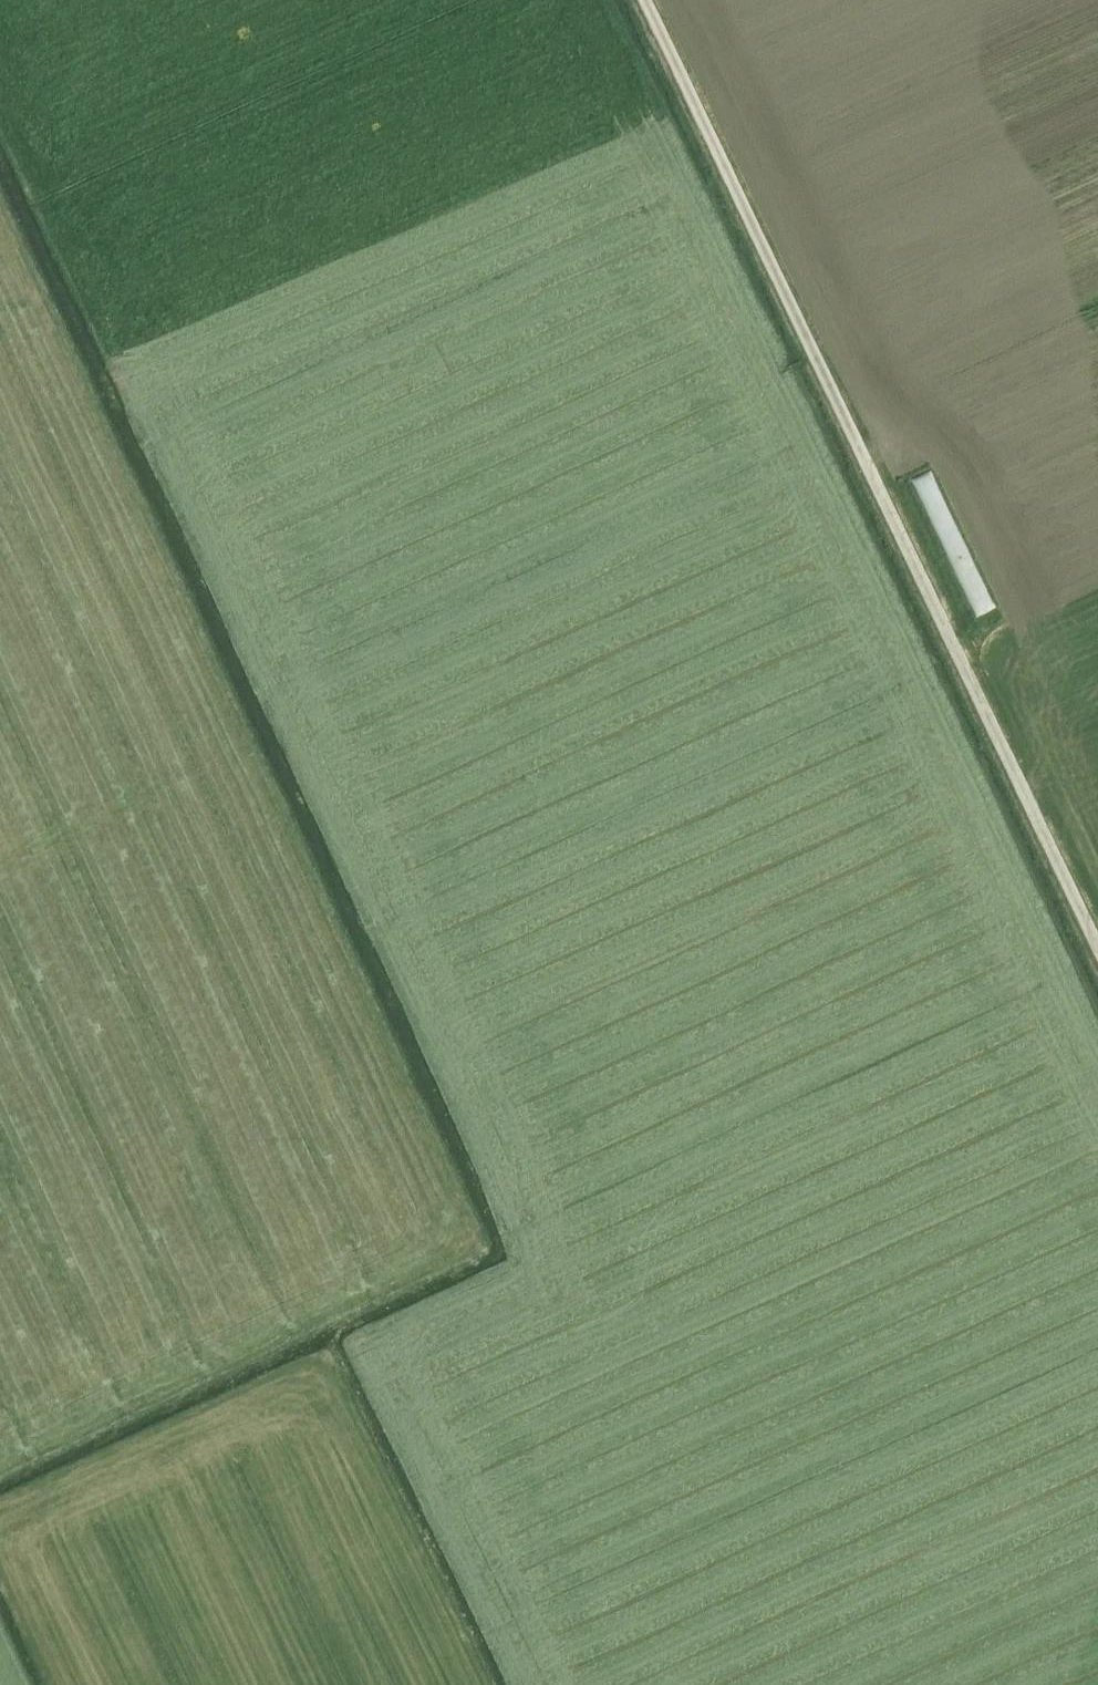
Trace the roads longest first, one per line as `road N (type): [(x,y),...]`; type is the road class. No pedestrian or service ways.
road 1 (track): [(1097,943),(649,0)]

